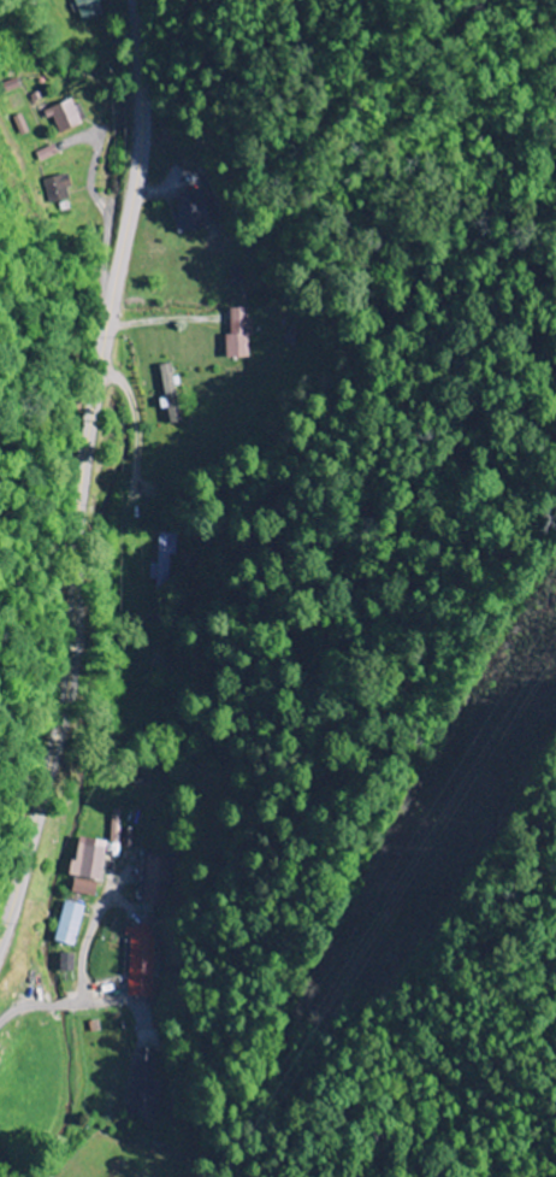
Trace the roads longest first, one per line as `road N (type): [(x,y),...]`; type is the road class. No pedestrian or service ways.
road 1 (secondary): [(0,942),(25,869),(69,672),(89,418),(141,140),(135,0)]
road 2 (residential): [(0,1023),(22,1010),(78,1002),(84,951),(105,902)]

